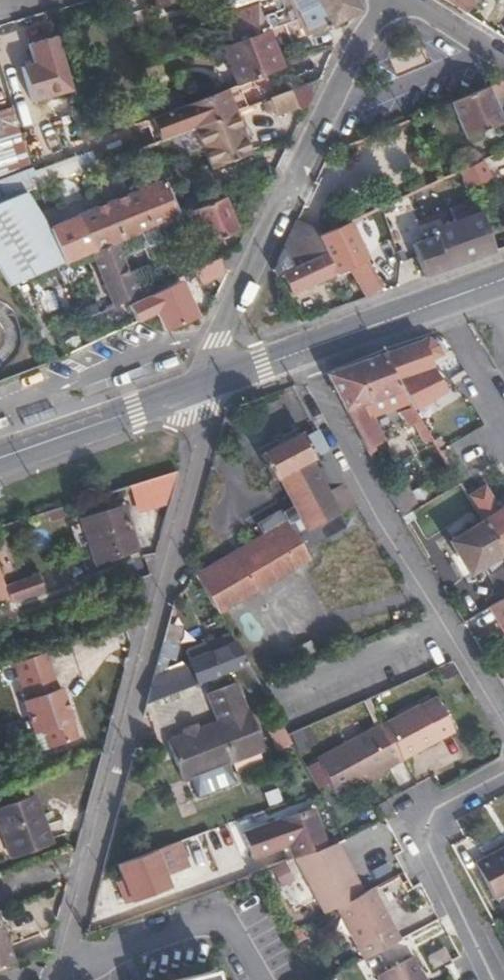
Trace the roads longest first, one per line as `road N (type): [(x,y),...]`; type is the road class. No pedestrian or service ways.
road 1 (residential): [(58,955),(206,438),(202,387)]
road 2 (residential): [(202,387),(271,218),(384,0)]
road 3 (residential): [(292,355),(363,491),(503,725)]
road 4 (residential): [(493,979),(422,833),(433,809),(503,772)]
road 5 (residential): [(58,955),(200,921),(232,930),(261,979)]
road 6 (primary): [(292,355),(503,278)]
road 7 (primary): [(0,457),(202,387)]
road 8 (residential): [(503,63),(397,0)]

